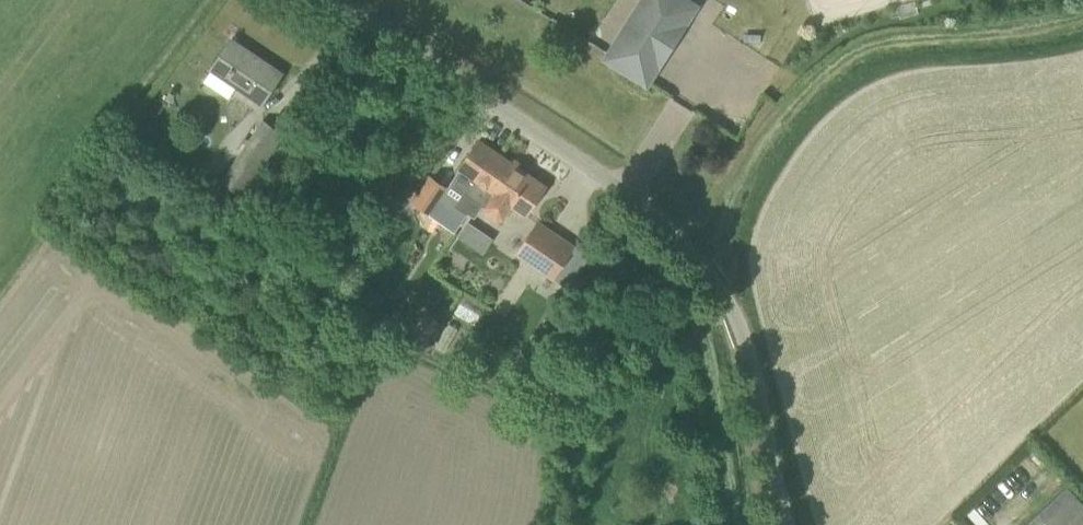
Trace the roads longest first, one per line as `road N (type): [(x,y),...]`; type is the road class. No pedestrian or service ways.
road 1 (unclassified): [(788,524),(740,325),(709,271),(588,166),(328,0)]

